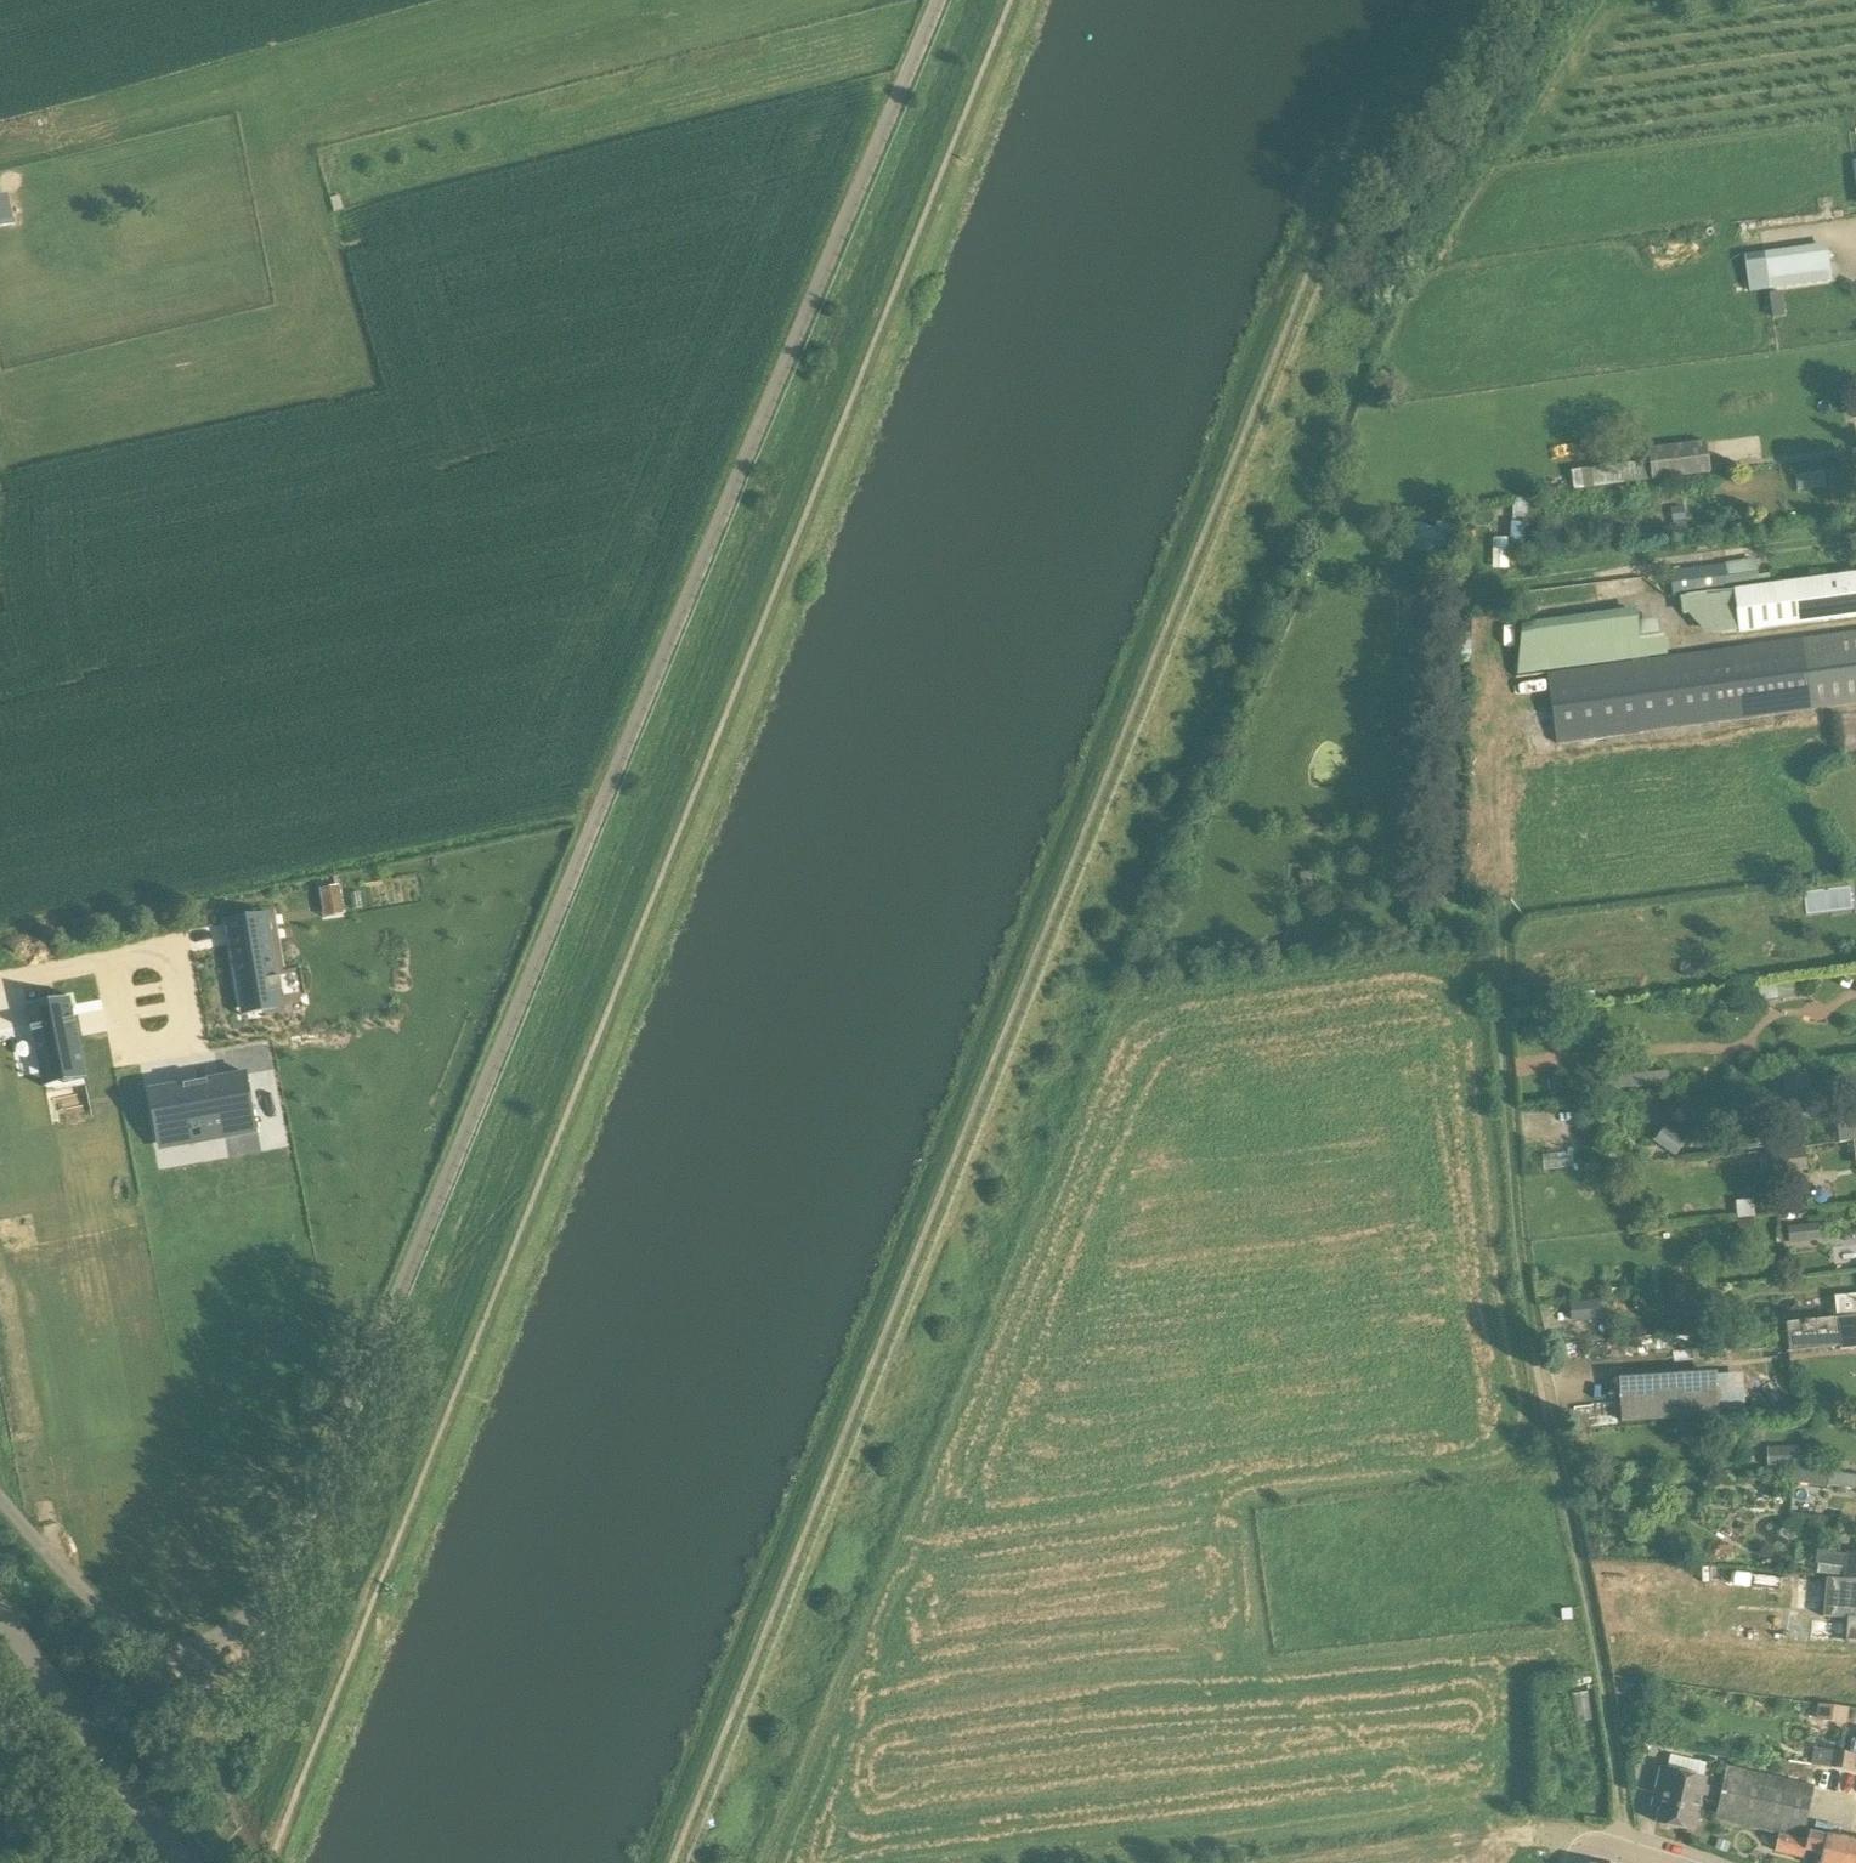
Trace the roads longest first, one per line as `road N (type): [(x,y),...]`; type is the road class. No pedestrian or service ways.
road 1 (unclassified): [(933,0),(509,1028),(275,1573),(207,1654),(162,1654),(98,1617),(0,1501)]
road 2 (unclassified): [(182,1862),(0,1612)]
road 3 (track): [(1275,1862),(1573,1836)]
road 4 (residential): [(1570,1862),(1573,1836),(1663,1862)]

